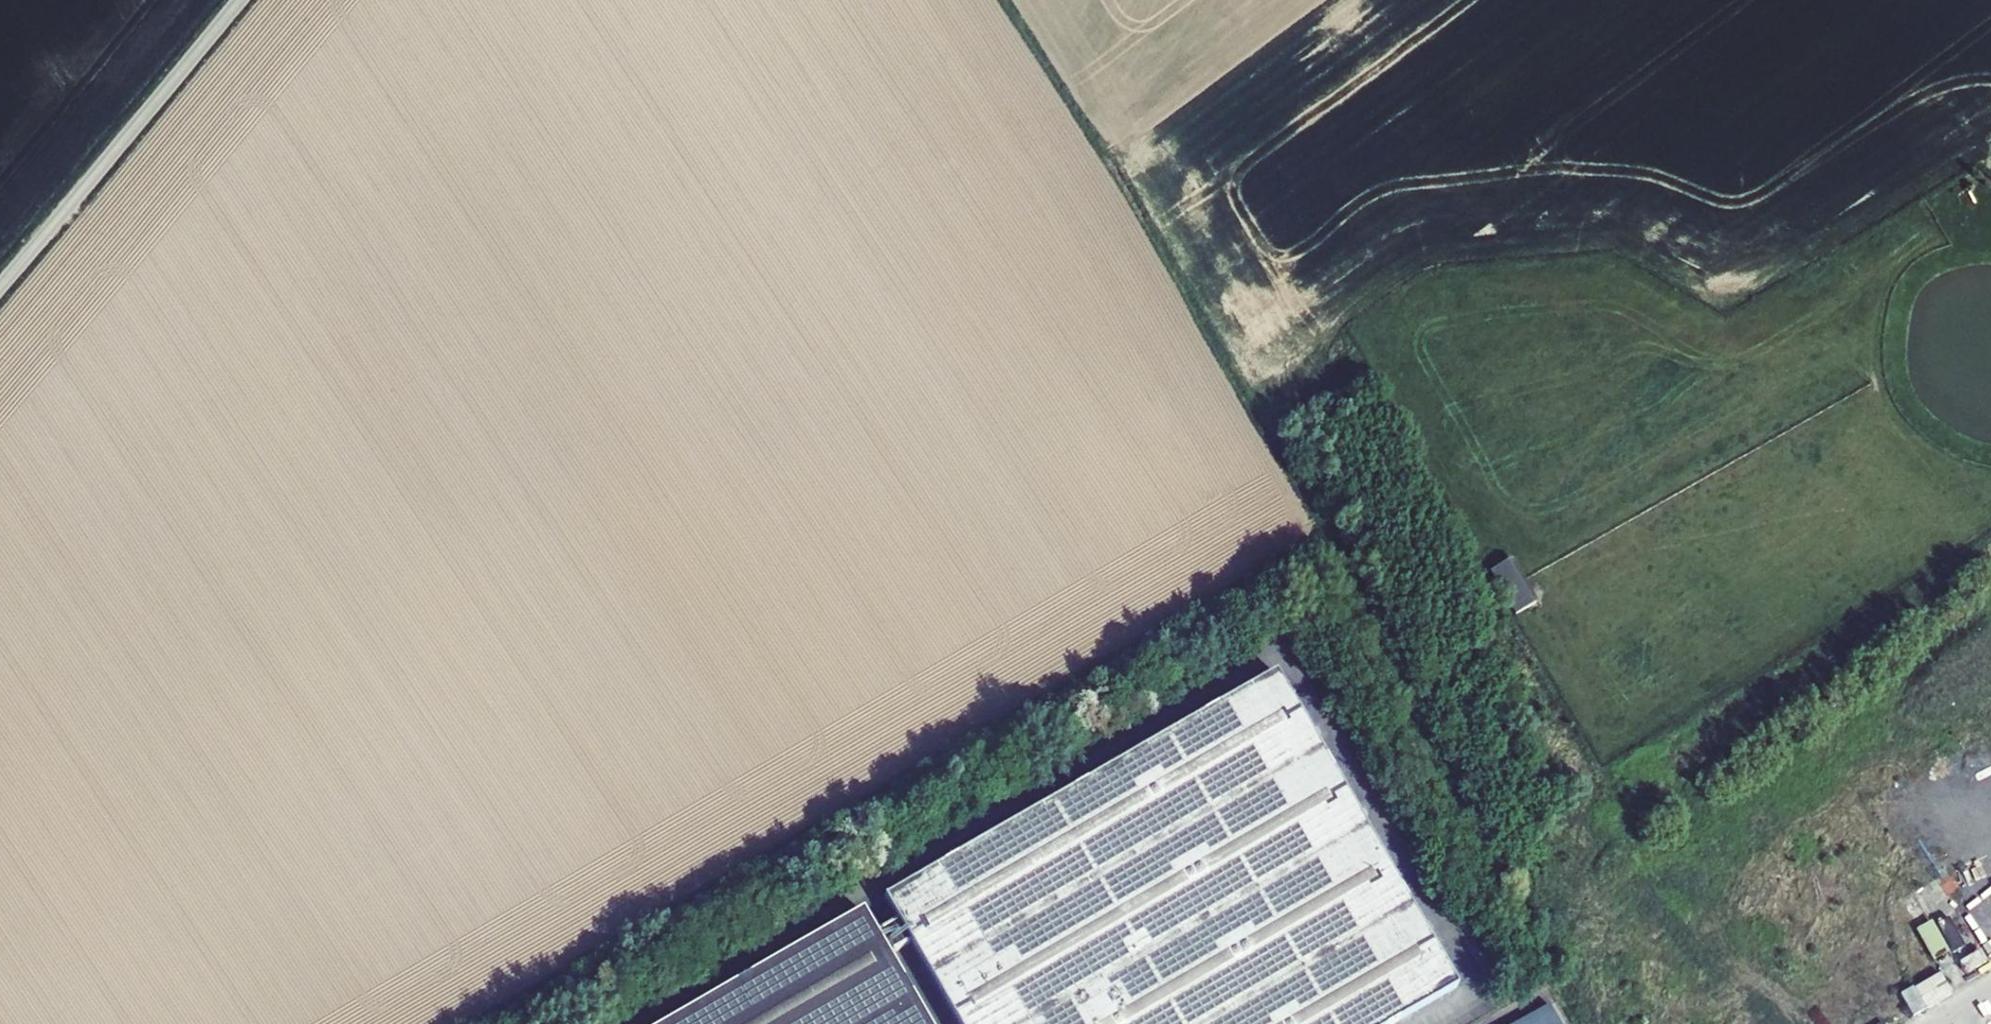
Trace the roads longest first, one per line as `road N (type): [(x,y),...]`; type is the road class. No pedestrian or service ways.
road 1 (unclassified): [(0,286),(240,0)]

